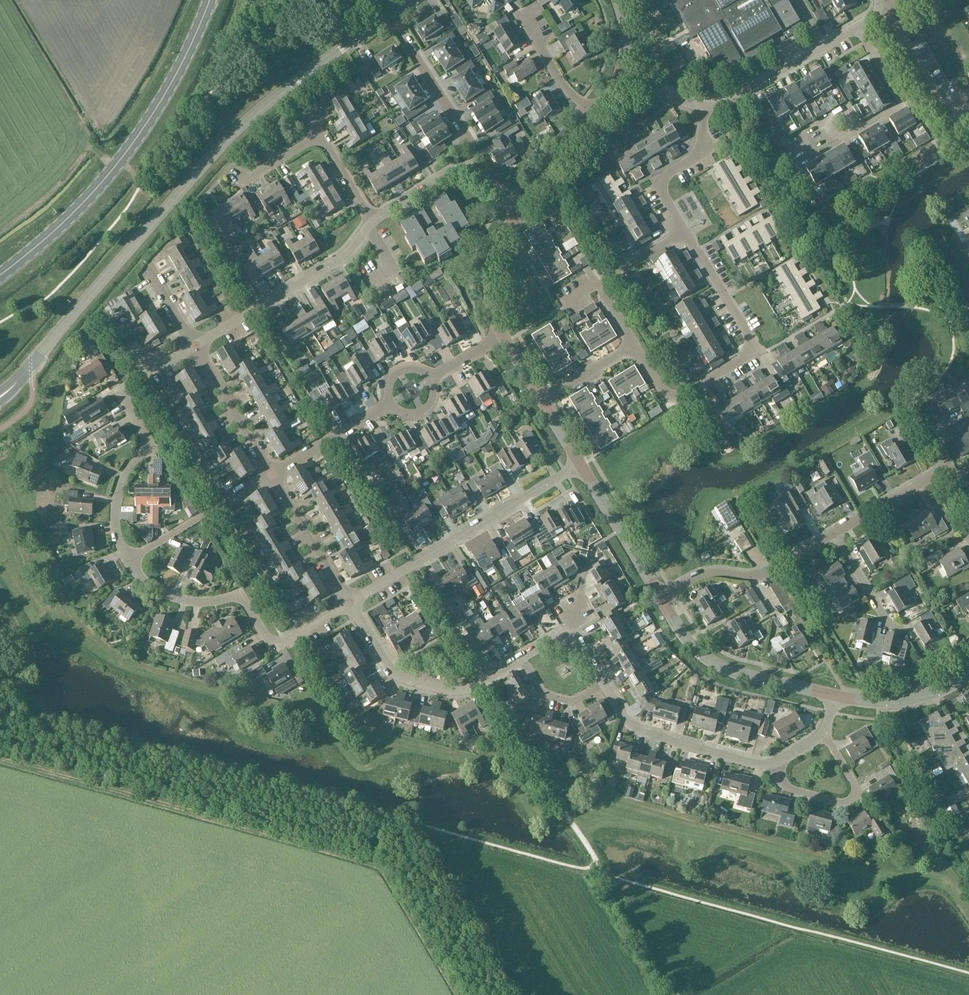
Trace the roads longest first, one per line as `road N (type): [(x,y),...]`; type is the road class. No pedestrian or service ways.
road 1 (track): [(0,759),(377,864),(460,994)]
road 2 (secondary): [(16,383),(238,129),(388,14)]
road 3 (primary): [(0,276),(122,160),(178,73),(210,0)]
road 4 (residential): [(634,347),(672,395),(746,354),(745,331),(683,231)]
road 5 (residential): [(349,604),(280,643),(266,637),(241,596),(170,599),(125,560)]
road 6 (residential): [(581,466),(349,604)]
road 7 (residential): [(125,560),(115,510),(121,481),(145,444),(122,390),(195,346)]
road 8 (residential): [(349,604),(404,679),(470,688),(521,658)]
road 9 (residential): [(195,346),(336,261),(372,224)]
road 10 (residential): [(834,697),(730,671),(702,656),(661,598)]
road 11 (residential): [(604,685),(638,731),(774,765)]
road 12 (residential): [(661,598),(699,576),(767,572),(834,534)]
road 13 (residential): [(372,224),(457,172),(473,174),(521,210)]
road 14 (residential): [(705,107),(734,100),(858,26)]
road 15 (residential): [(125,560),(272,475)]
road 16 (residential): [(822,735),(854,783),(852,800),(791,790),(774,765)]
road 17 (residential): [(683,231),(655,183),(701,149),(705,107)]
road 18 (residential): [(661,598),(581,466)]
road 19 (residential): [(388,14),(470,141)]
road 20 (residential): [(349,604),(272,475)]
road 21 (residential): [(272,475),(195,346)]
road 22 (residential): [(968,674),(913,700),(834,697)]
road 23 (residential): [(272,475),(391,406)]
road 24 (residential): [(501,335),(488,294),(490,260),(521,210)]
road 25 (residential): [(834,534),(949,468)]
road 26 (residential): [(592,116),(562,87),(520,14)]

